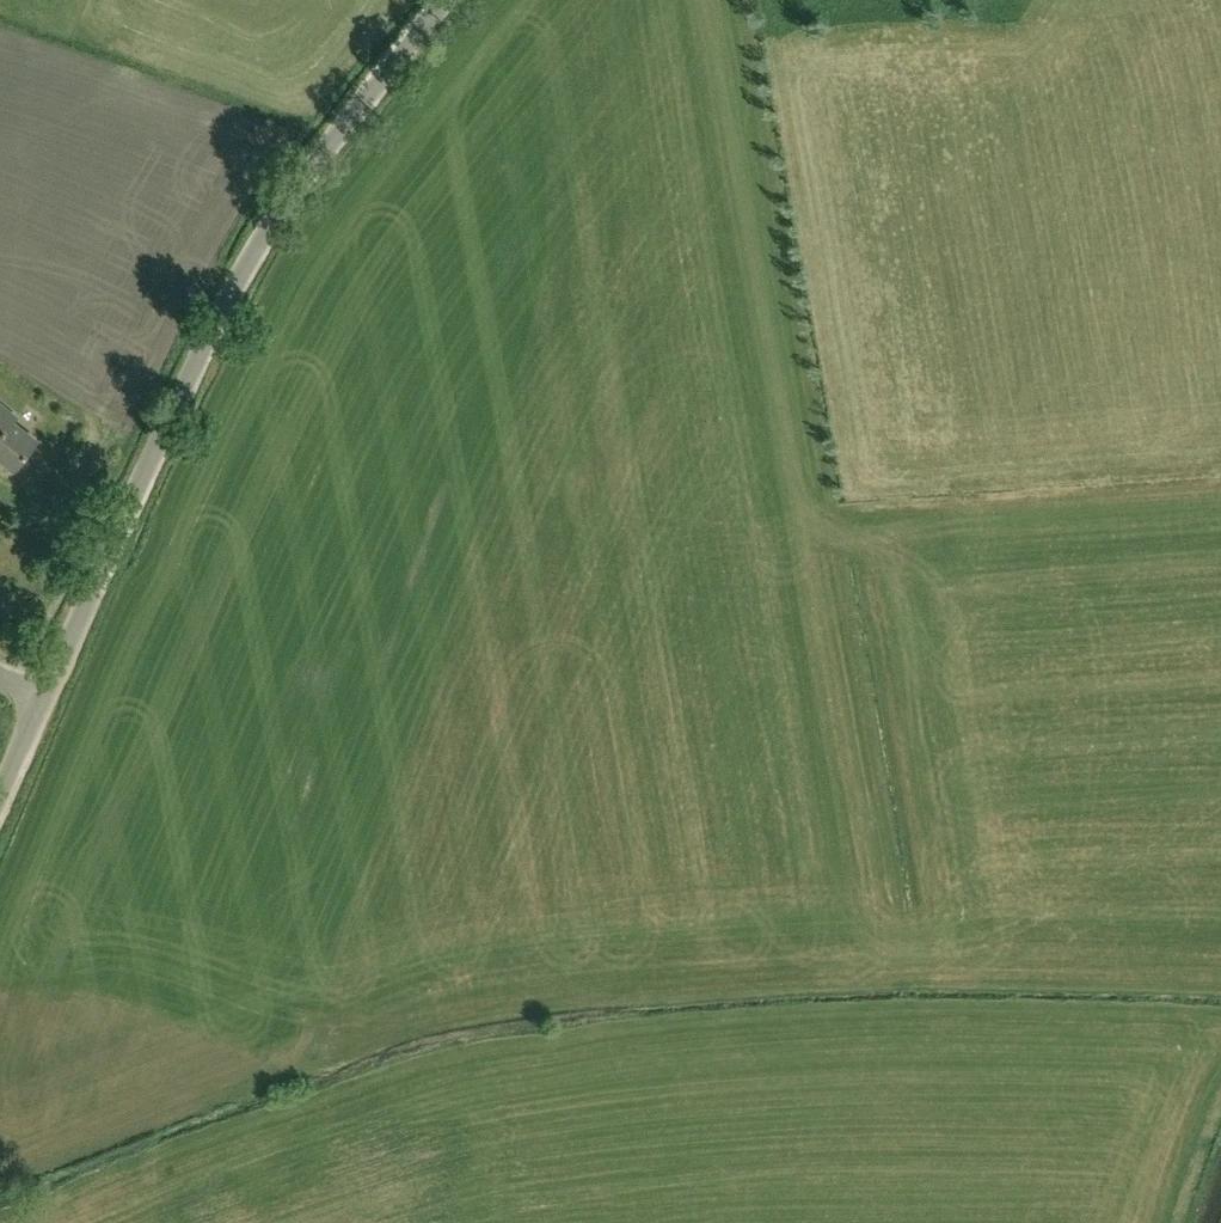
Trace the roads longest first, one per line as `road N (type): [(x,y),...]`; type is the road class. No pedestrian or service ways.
road 1 (unclassified): [(0,786),(37,691),(256,257),(377,69),(434,0)]

